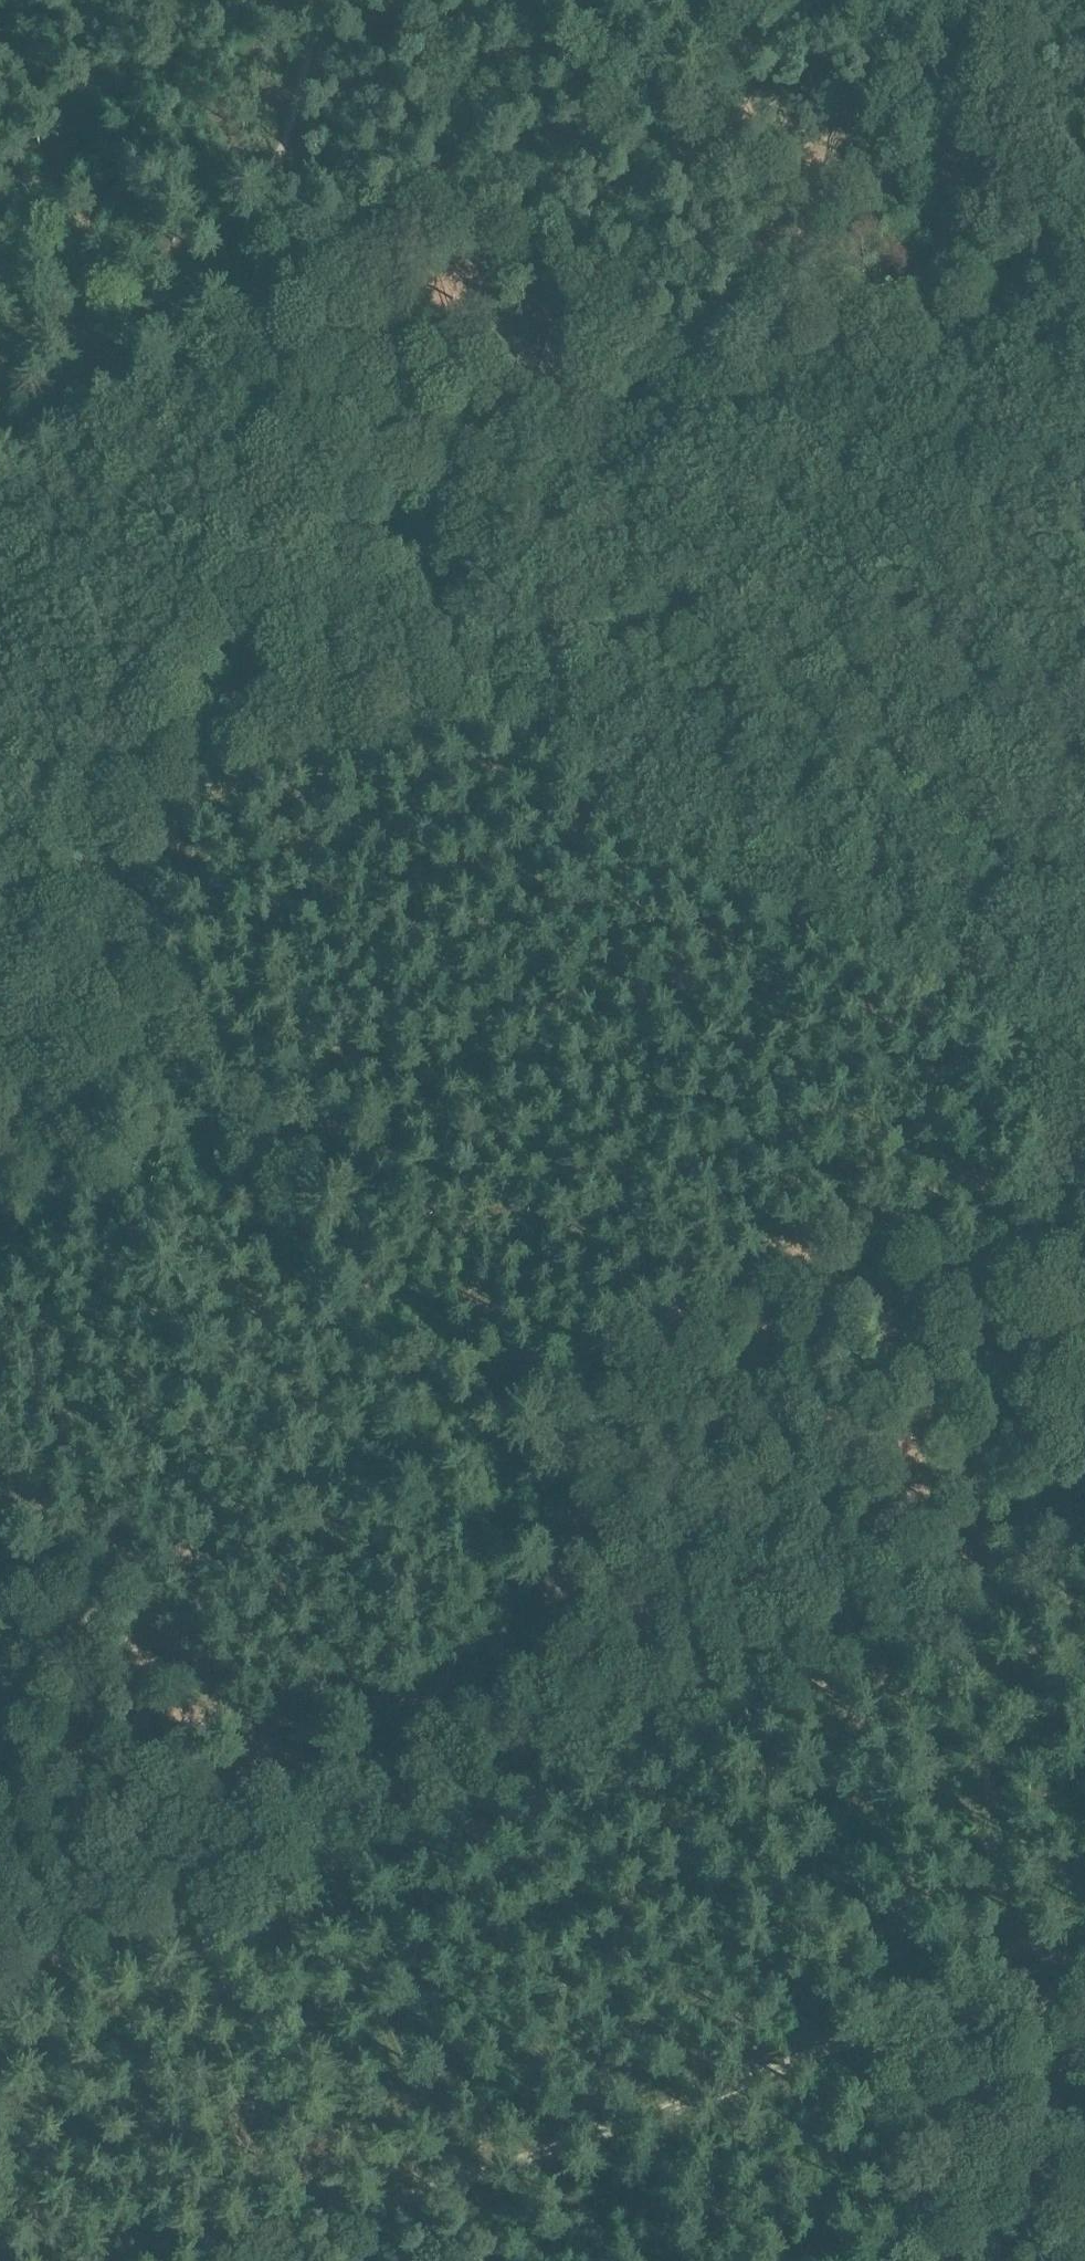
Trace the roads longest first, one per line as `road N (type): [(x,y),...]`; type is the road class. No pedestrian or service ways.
road 1 (track): [(291,0),(253,417),(167,634),(101,735),(0,974)]
road 2 (track): [(457,2181),(1084,1956)]
road 3 (track): [(236,2260),(457,2181)]

